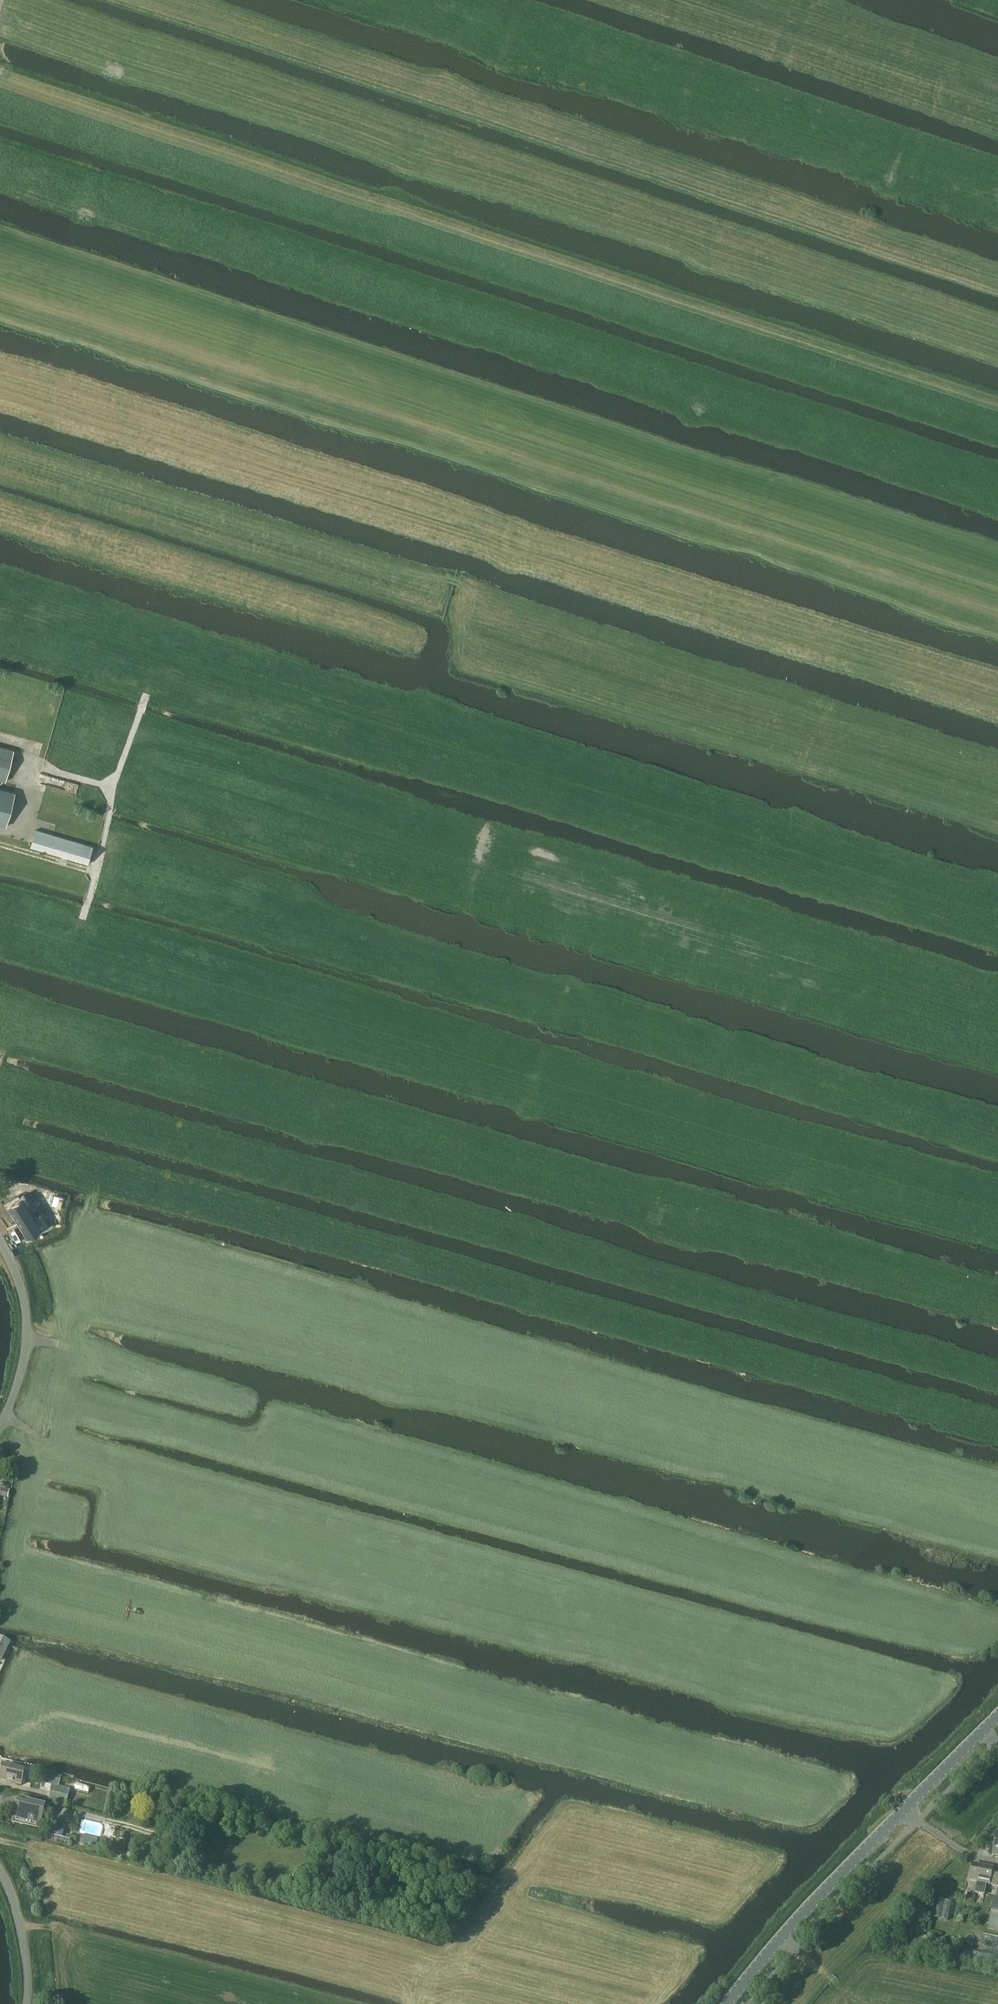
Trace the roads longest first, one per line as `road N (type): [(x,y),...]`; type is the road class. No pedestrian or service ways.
road 1 (tertiary): [(726,2003),(826,1888),(997,1716)]
road 2 (unclassified): [(0,1423),(27,1312),(0,1247)]
road 3 (unclassified): [(25,2003),(21,1930),(0,1875)]

